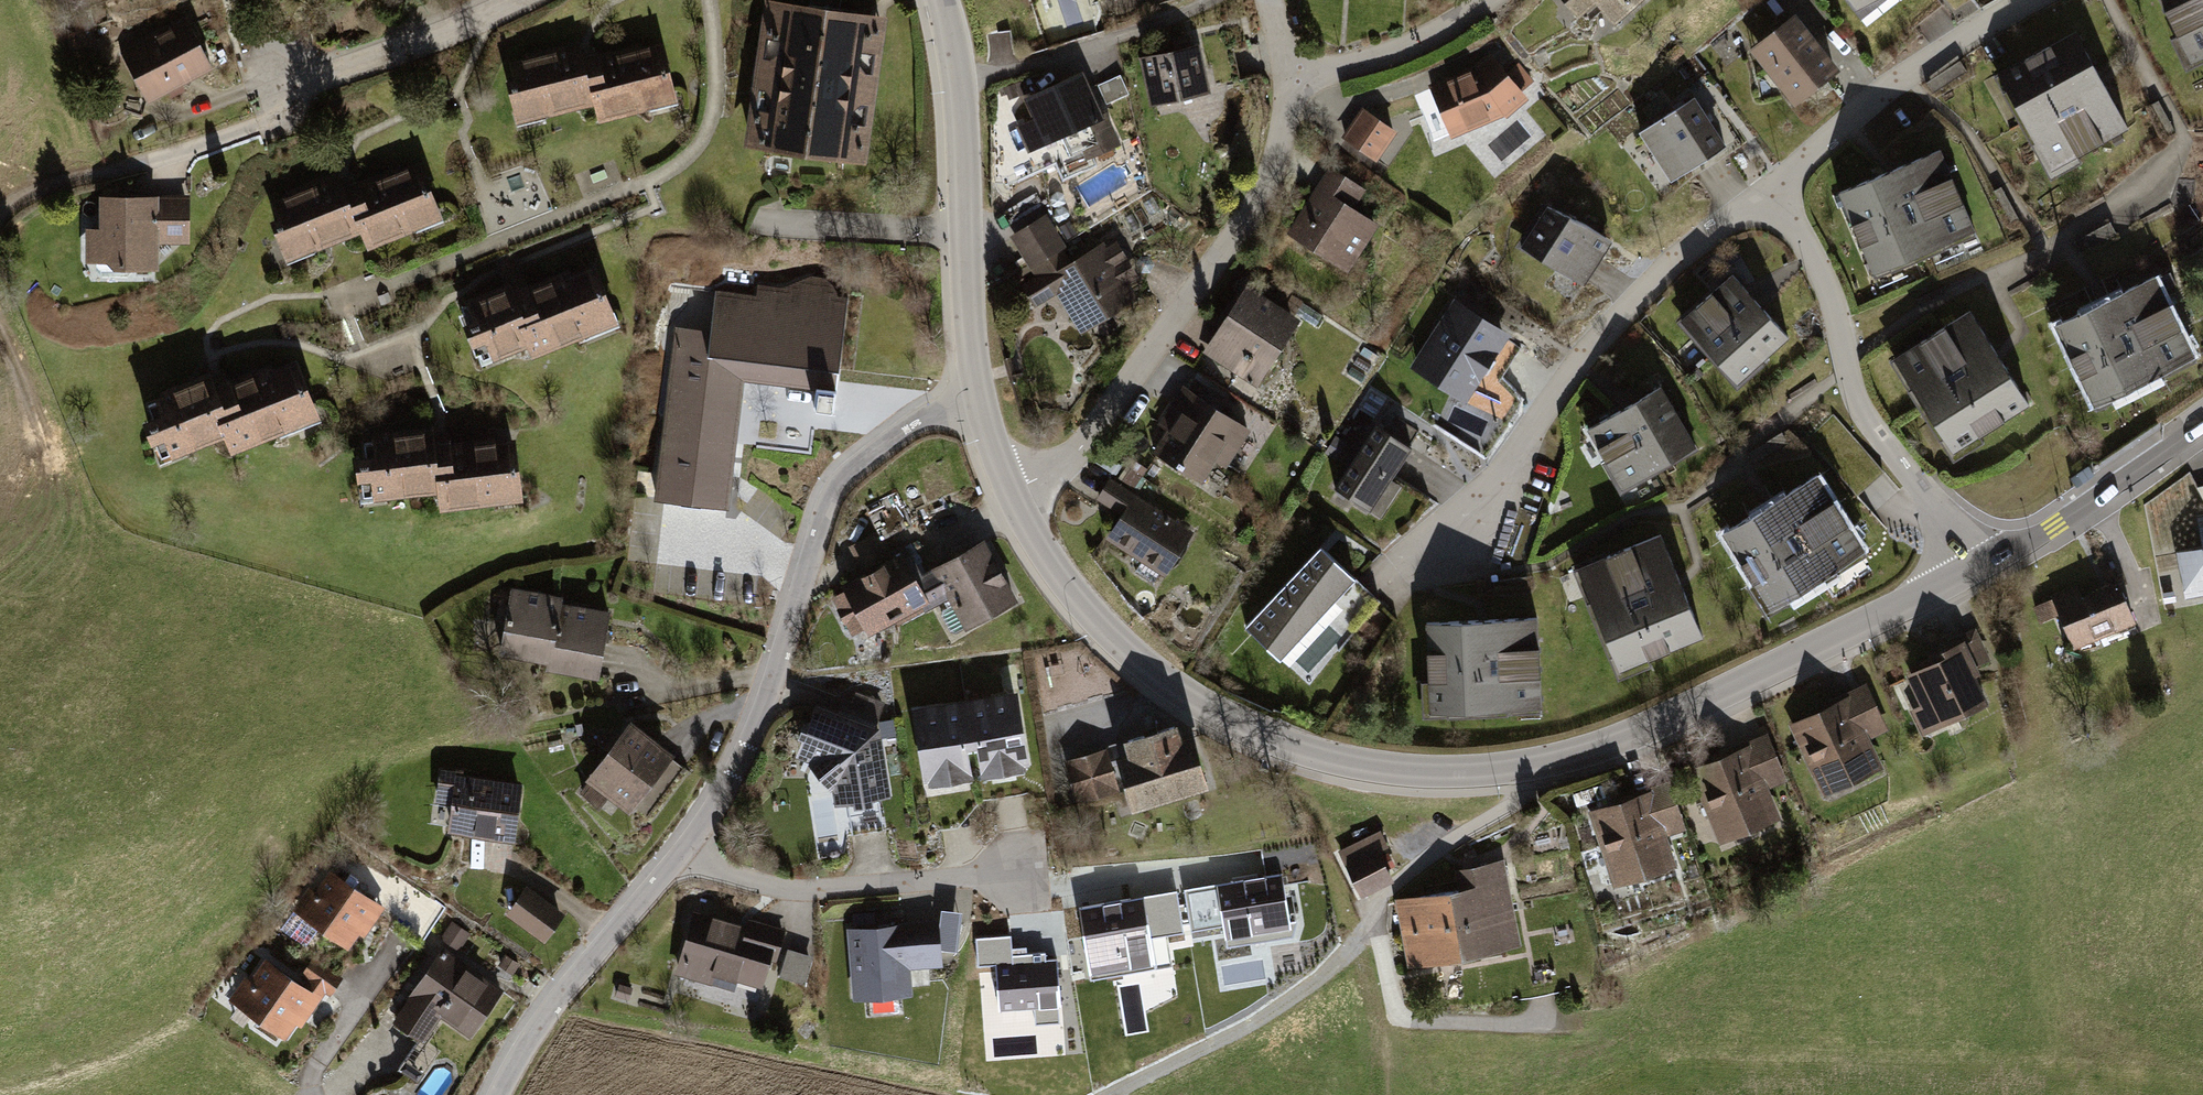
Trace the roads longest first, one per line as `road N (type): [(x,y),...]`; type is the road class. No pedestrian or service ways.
road 1 (tertiary): [(1013,492),(1079,601),(1187,696),(1303,753),(1393,772),(1486,773),(1615,743),(1985,563)]
road 2 (unclassified): [(1258,863),(1056,884),(1013,874),(764,895),(689,852)]
road 3 (residential): [(1013,492),(1086,440),(1255,199),(1283,131),(1295,76)]
road 4 (residential): [(1769,191),(1670,260),(1597,342),(1472,537)]
road 5 (residential): [(1985,563),(1865,416),(1829,296),(1769,191)]
road 6 (residential): [(507,0),(308,81),(281,113),(146,163)]
road 7 (tertiary): [(942,0),(959,84),(979,398)]
road 8 (residential): [(979,398),(915,425),(837,488),(778,665)]
road 9 (residential): [(1769,191),(1905,78),(2032,0)]
road 10 (track): [(1111,1094),(1297,997),(1374,918)]
road 11 (tertiary): [(1985,563),(2202,421)]
road 12 (residential): [(1295,76),(1408,47),(1484,0)]
road 13 (residential): [(612,933),(548,1012),(506,1094)]
road 14 (residential): [(766,699),(689,852)]
road 15 (track): [(0,208),(31,189),(146,163)]
road 16 (residential): [(632,658),(676,672),(778,665)]

